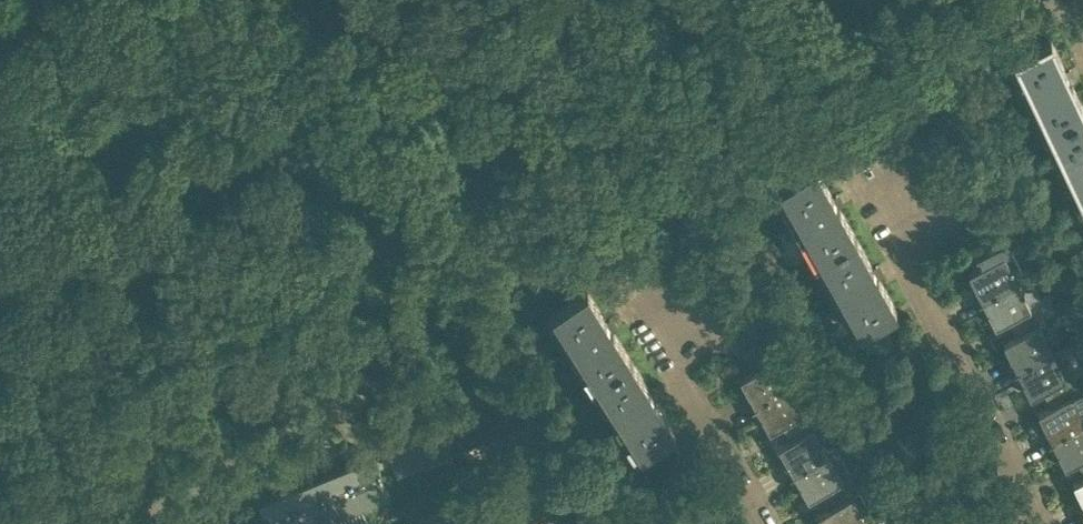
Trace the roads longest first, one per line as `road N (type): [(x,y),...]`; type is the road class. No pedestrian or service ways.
road 1 (residential): [(132,523),(593,258)]
road 2 (residential): [(79,523),(30,12)]
road 3 (residential): [(1034,523),(920,299),(821,130)]
road 4 (residential): [(761,523),(593,258)]
road 5 (residential): [(821,130),(1054,0)]
road 6 (residential): [(593,258),(821,130)]

